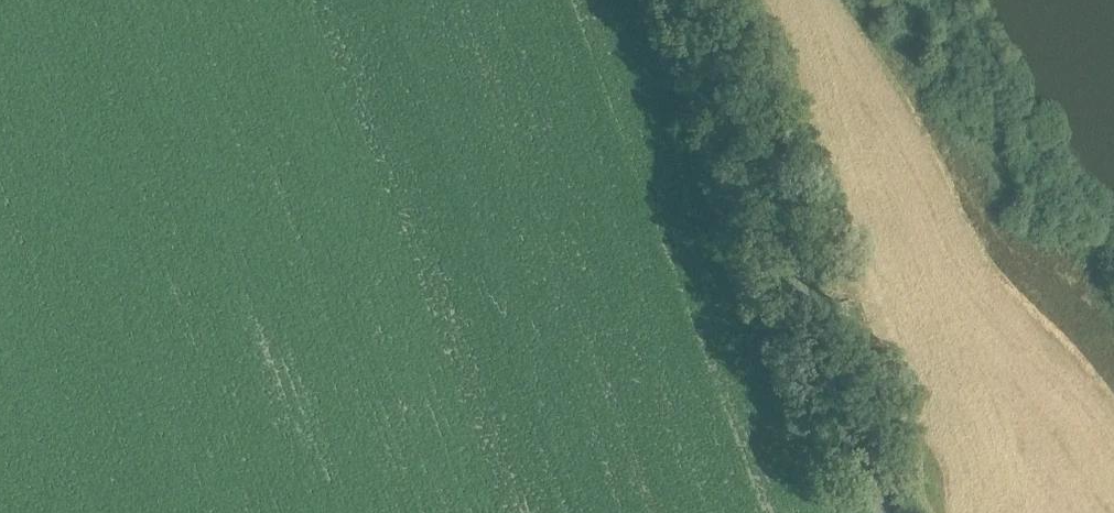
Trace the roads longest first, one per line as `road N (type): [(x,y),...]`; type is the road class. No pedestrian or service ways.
road 1 (unclassified): [(880,512),(689,0)]

